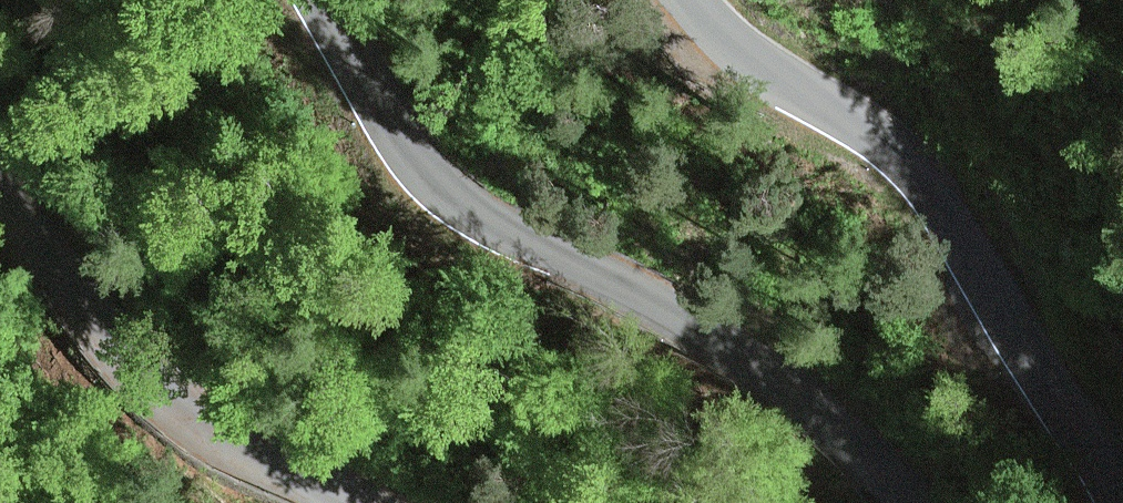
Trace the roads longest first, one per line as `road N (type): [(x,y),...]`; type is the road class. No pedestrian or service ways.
road 1 (tertiary): [(918,502),(816,396),(742,343),(540,236),(461,184),(420,143),(331,0)]
road 2 (tertiary): [(699,0),(753,57),(933,177),(1081,405),(1122,502)]
road 3 (secondary): [(0,193),(53,268),(220,432),(380,502)]

